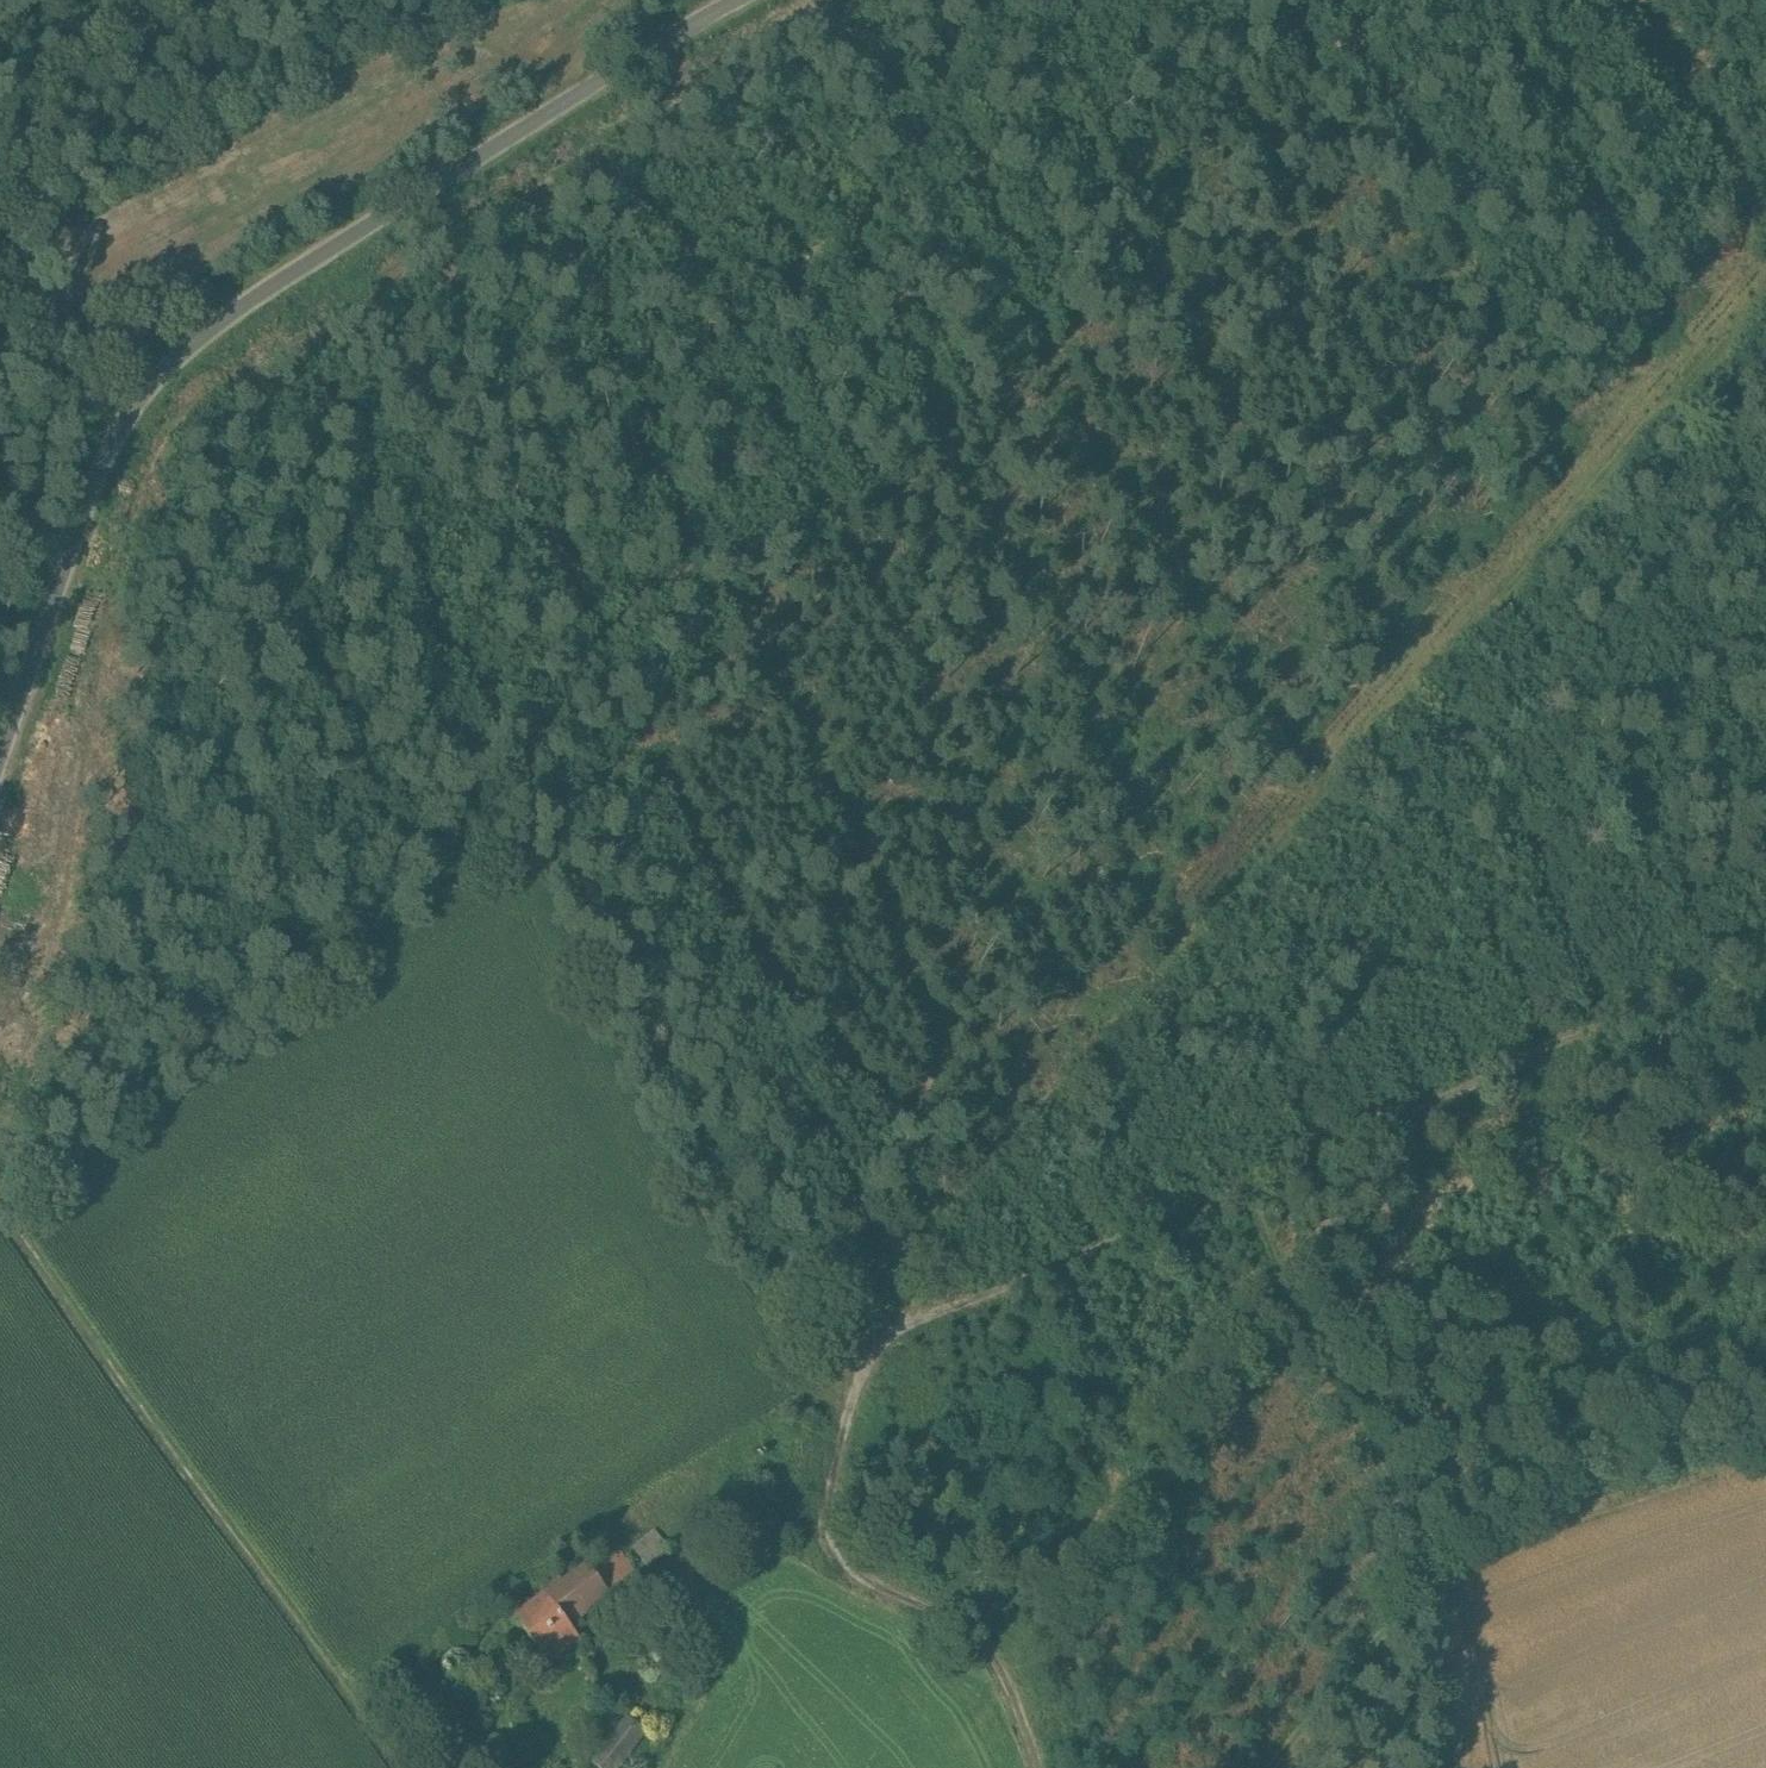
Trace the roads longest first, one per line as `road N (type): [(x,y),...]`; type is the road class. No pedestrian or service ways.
road 1 (track): [(1765,961),(1012,1288),(916,1321),(870,1350),(846,1420),(830,1550),(843,1571),(957,1623),(988,1648),(1015,1709)]
road 2 (unclassified): [(721,0),(118,395),(0,772)]
road 3 (track): [(0,1218),(327,1663),(377,1710)]

